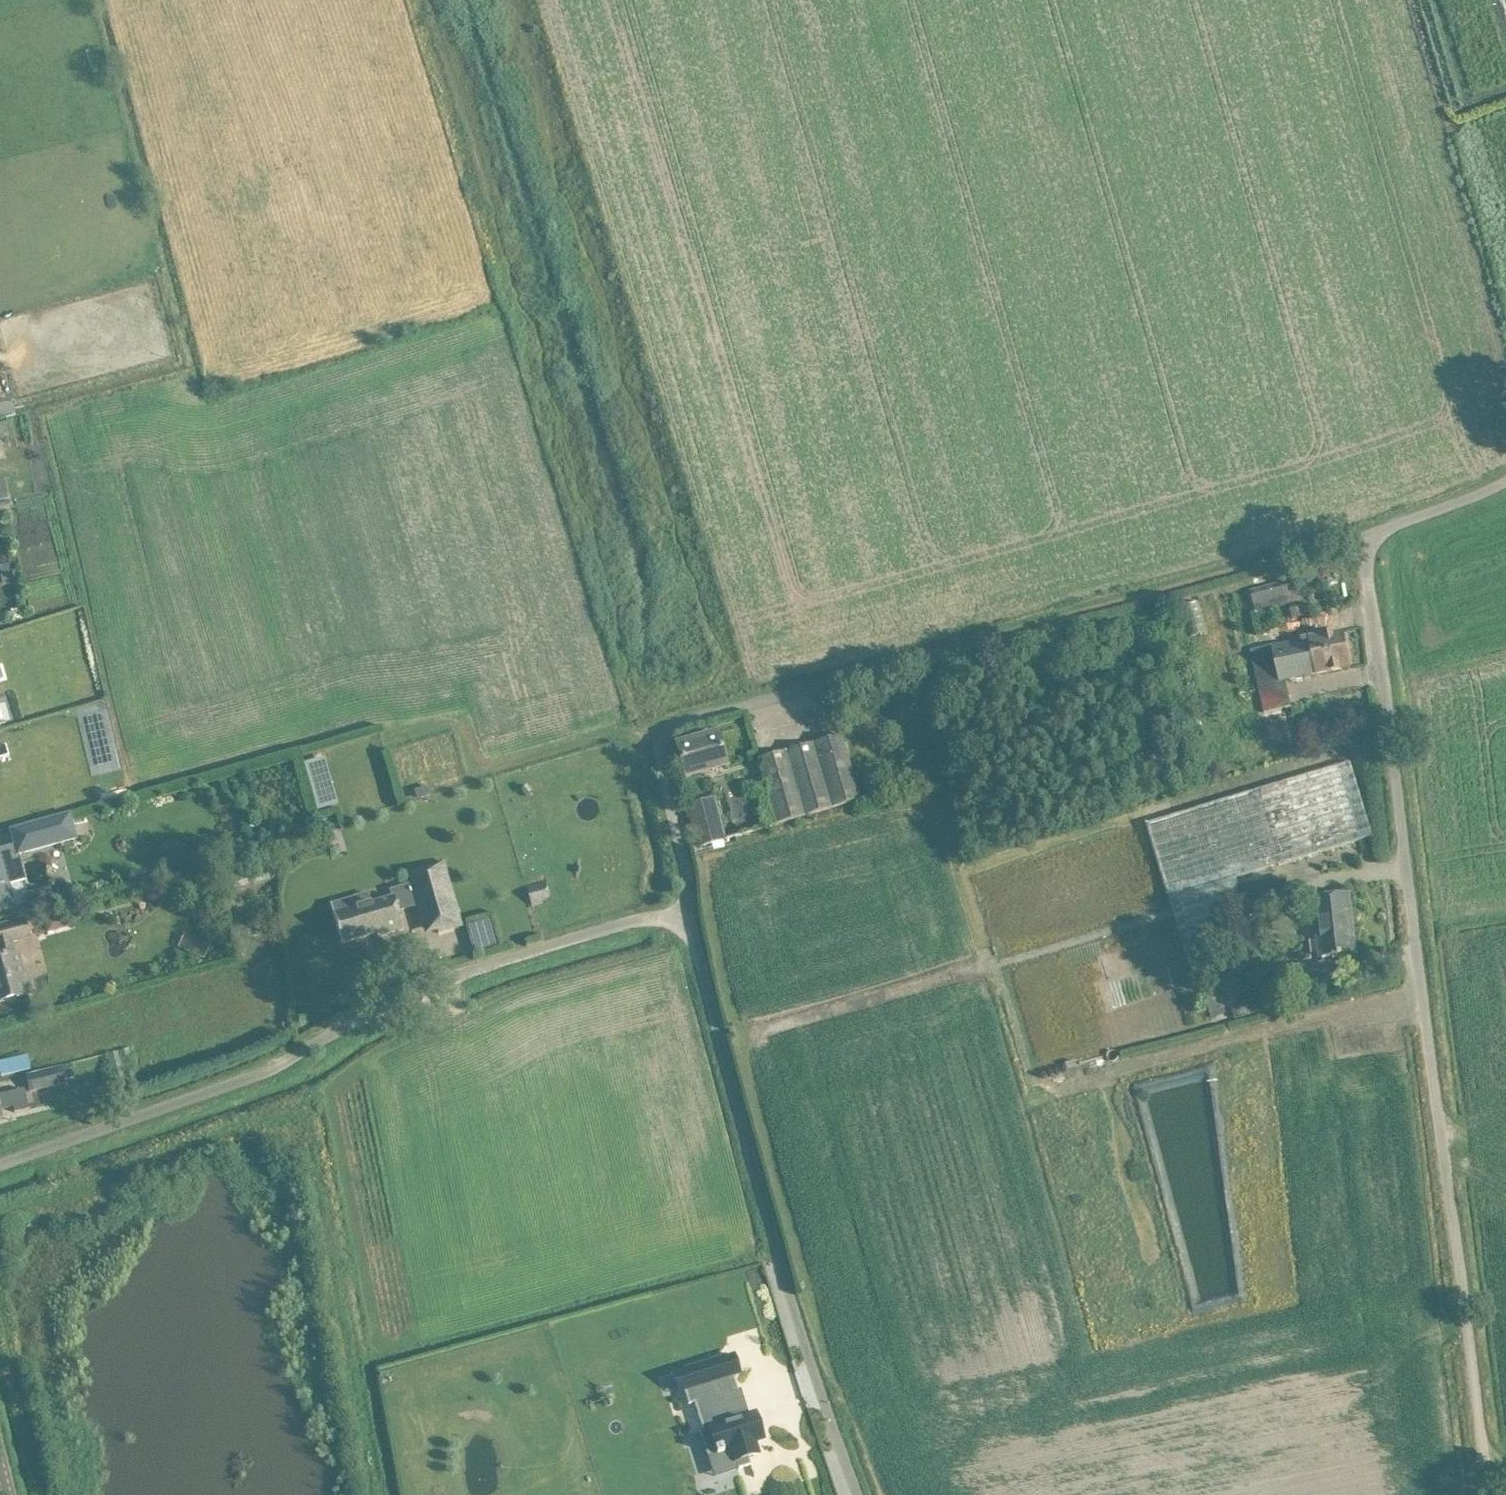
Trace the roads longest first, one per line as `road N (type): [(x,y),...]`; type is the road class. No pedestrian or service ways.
road 1 (unclassified): [(0,1163),(275,1069),(433,984),(682,916),(854,1494)]
road 2 (unclassified): [(1483,1494),(1355,537),(1423,519),(1505,479)]

